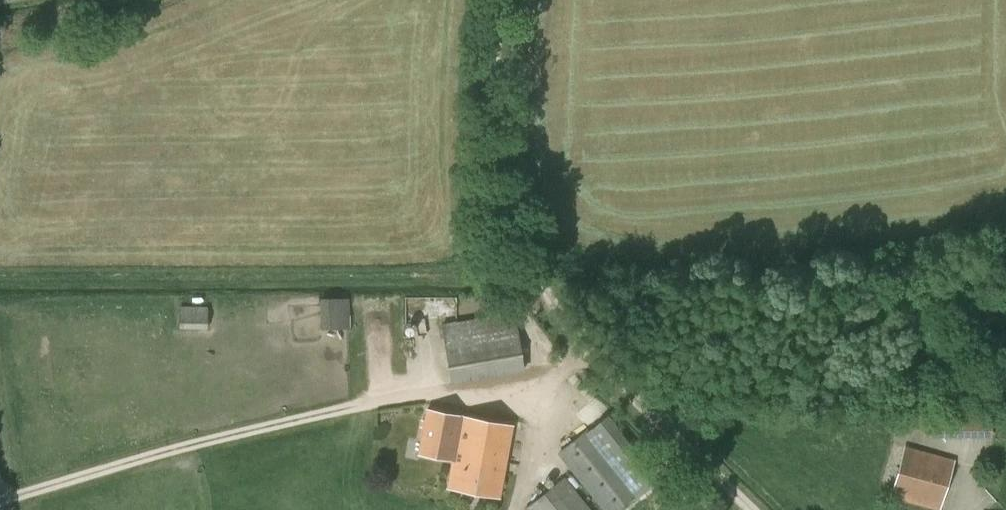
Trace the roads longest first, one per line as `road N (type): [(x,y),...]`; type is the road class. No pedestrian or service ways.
road 1 (track): [(591,354),(513,394),(363,404),(3,509)]
road 2 (track): [(747,509),(591,354),(500,208),(486,148),(497,0)]
road 3 (track): [(0,271),(468,269),(527,260)]

